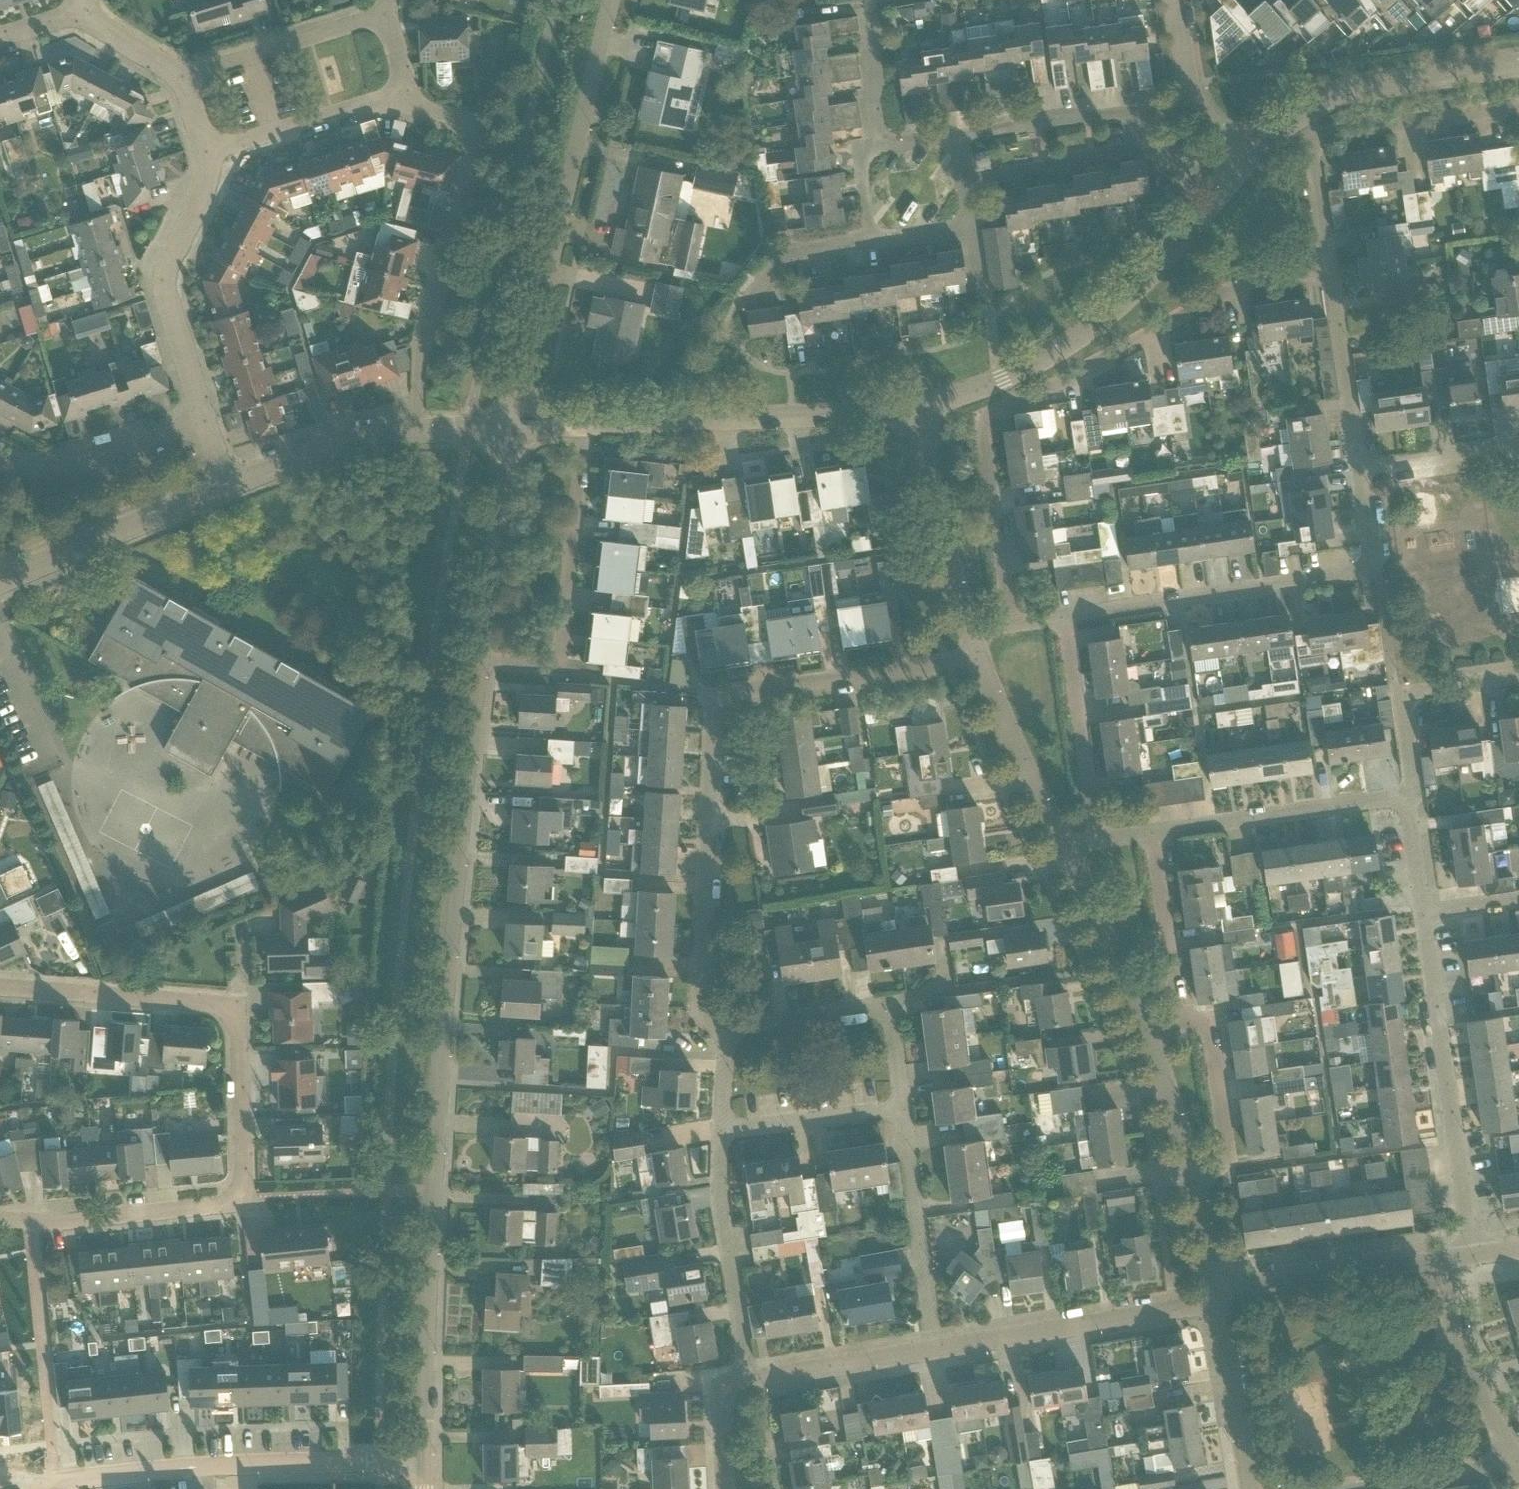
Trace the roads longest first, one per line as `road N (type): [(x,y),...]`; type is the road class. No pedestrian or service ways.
road 1 (residential): [(424,1462),(439,1081),(478,658)]
road 2 (residential): [(730,1037),(701,1019),(696,1002),(713,710),(723,696),(978,656)]
road 3 (residential): [(1011,624),(982,423),(989,415),(1233,290),(1330,270)]
road 4 (residential): [(517,427),(610,0)]
road 5 (residential): [(243,1197),(233,1011),(0,987)]
road 6 (unclassified): [(917,405),(1002,379),(1074,341),(1132,295),(1247,164)]
road 7 (residential): [(1063,617),(1373,570),(1358,469)]
road 8 (residential): [(36,1484),(217,1465),(424,1462)]
road 9 (residential): [(417,432),(417,341),(474,130),(405,104)]
road 10 (residential): [(1472,1256),(1422,915)]
road 11 (unclassified): [(584,424),(917,405)]
road 12 (residential): [(478,658),(557,673),(584,424)]
road 13 (residential): [(936,1348),(1217,1296)]
road 14 (residential): [(205,421),(165,273),(200,199),(206,152)]
road 15 (residential): [(1151,833),(1410,796)]
road 16 (residential): [(903,1109),(884,1009),(749,1025),(730,1037)]
road 17 (residential): [(748,1380),(720,1204),(722,1128)]
road 18 (residential): [(243,1197),(236,1204),(50,1223),(0,1221)]
road 19 (residential): [(0,582),(225,486)]
road 20 (residential): [(936,1348),(903,1109)]
road 21 (residential): [(478,658),(517,427)]
road 22 (residential): [(1217,1296),(1448,1259)]
road 23 (residential): [(970,632),(917,405)]
road 24 (unclassified): [(1299,116),(1344,96),(1518,66)]
road 25 (residential): [(1096,840),(1063,617)]
road 26 (residential): [(1517,1465),(1454,1347),(1448,1259)]
road 27 (residential): [(1410,796),(1400,695),(1518,678)]
road 28 (residential): [(205,421),(51,470),(0,460)]
road 29 (residential): [(183,79),(384,14)]
road 30 (residential): [(1310,136),(1518,108)]
road 31 (residential): [(1065,846),(978,656)]
road 32 (residential): [(1148,1037),(1065,846)]
road 33 (residential): [(206,152),(364,104),(405,104)]
road 34 (residential): [(1358,469),(1330,270)]
road 35 (residential): [(225,486),(303,456),(417,432)]
road 36 (residential): [(1192,1179),(1225,1152),(1210,1033),(1177,1023)]
road 37 (residential): [(1249,1488),(1217,1296)]
road 38 (residential): [(1177,1023),(1151,833)]
road 39 (residential): [(748,1380),(936,1348)]
road 40 (residential): [(722,1128),(903,1109)]
road 41 (residential): [(963,184),(1140,147)]
road 42 (residential): [(956,137),(1134,111)]
road 43 (residential): [(1358,469),(1518,448)]
road 44 (residential): [(1192,1179),(1148,1037)]
road 45 (residential): [(871,0),(878,145)]
road 46 (unclassified): [(1376,1488),(1517,1465)]
road 47 (residential): [(963,184),(970,226),(872,240)]
road 48 (residential): [(1330,270),(1310,136)]
road 49 (residential): [(725,1488),(723,1394),(748,1380)]

